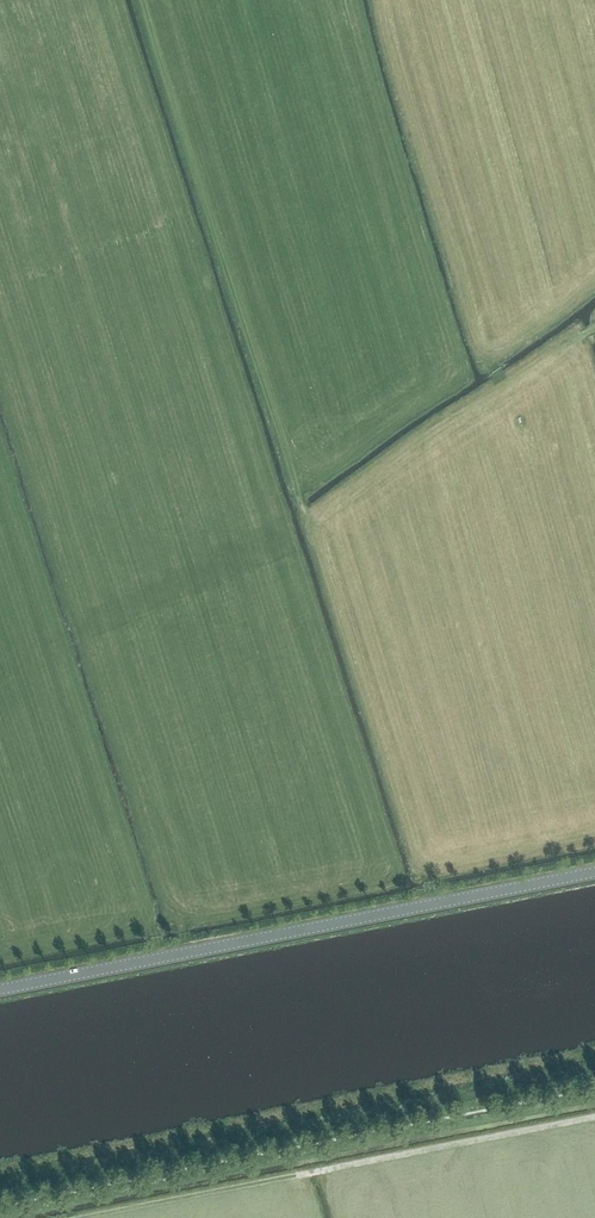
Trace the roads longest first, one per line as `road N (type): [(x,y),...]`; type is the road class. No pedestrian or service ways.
road 1 (tertiary): [(0,990),(594,873)]

